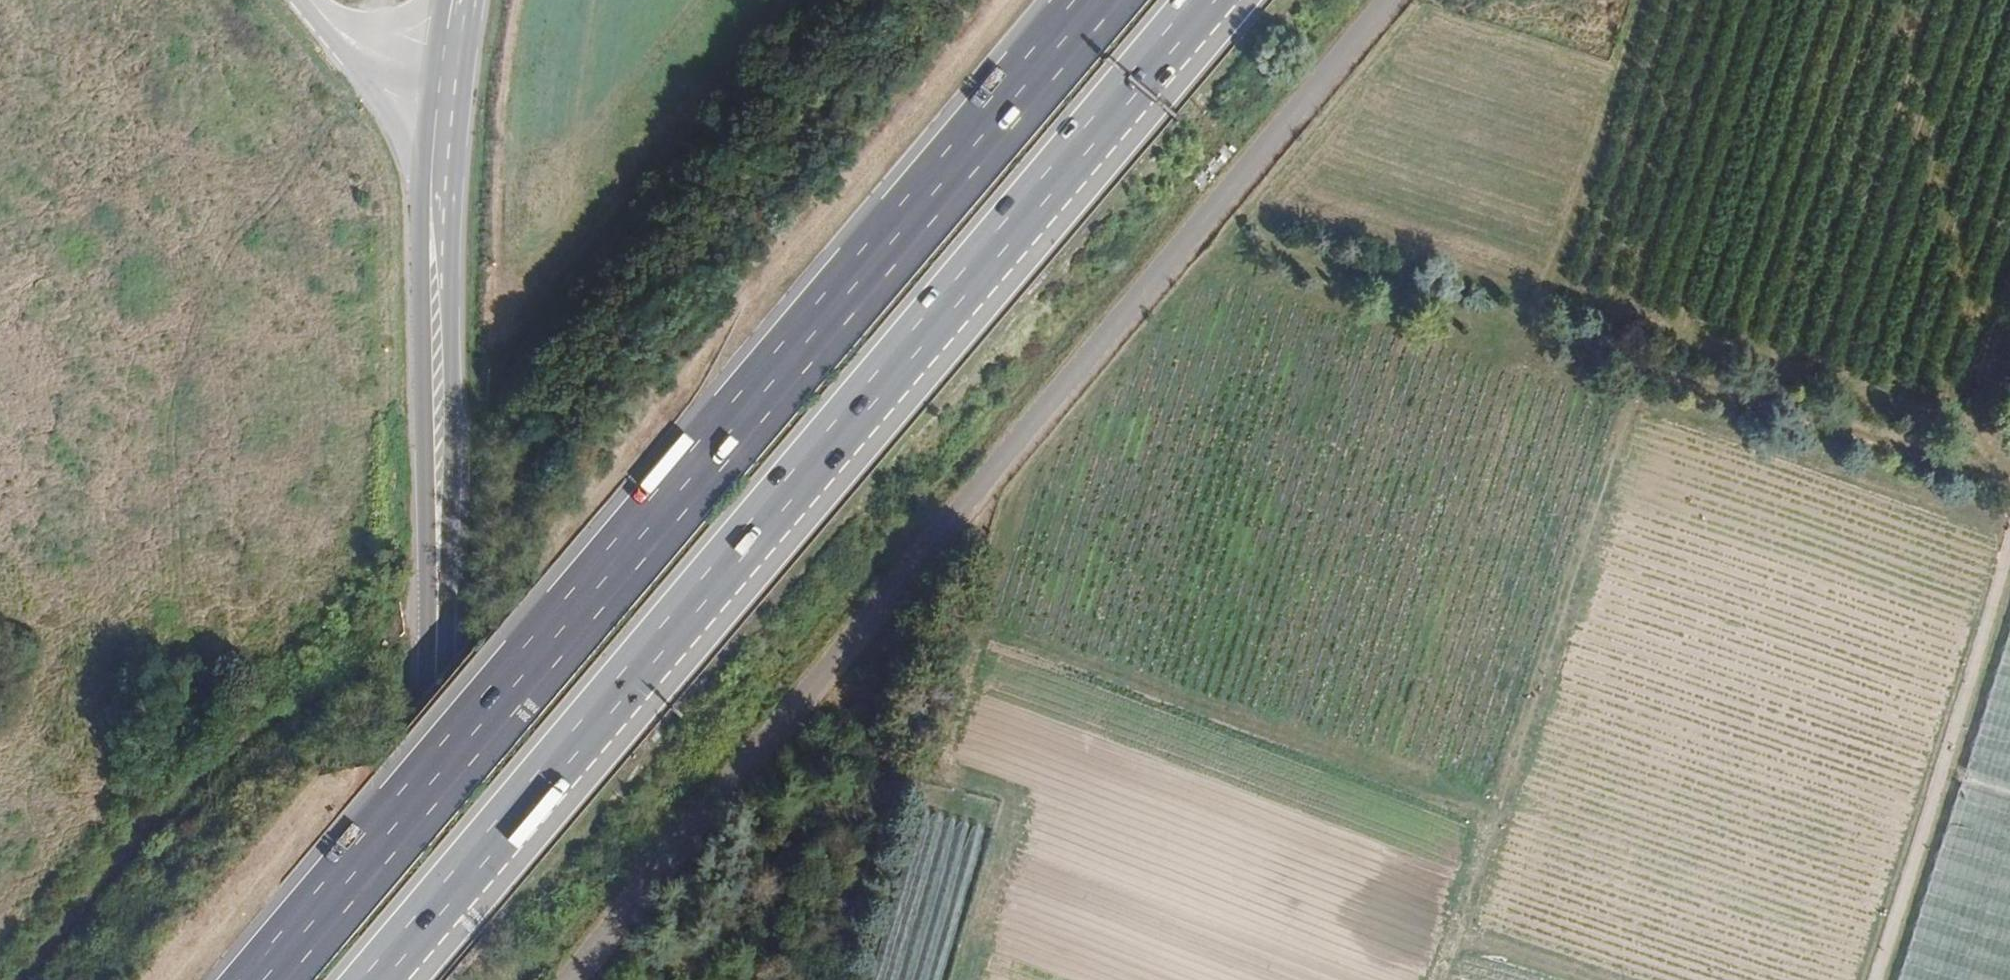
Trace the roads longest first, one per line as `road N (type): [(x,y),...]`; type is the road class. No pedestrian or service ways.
road 1 (motorway): [(1097,0),(264,979)]
road 2 (motorway): [(386,979),(1217,0)]
road 3 (track): [(967,979),(1026,797),(954,774),(1011,489),(1230,235),(1533,330)]
road 4 (secondary): [(438,201),(422,979)]
road 5 (track): [(1443,979),(1644,366)]
road 6 (track): [(23,979),(150,829),(399,616),(433,599)]
road 7 (track): [(984,634),(1500,808)]
road 8 (track): [(1533,330),(2009,467)]
road 9 (track): [(1874,979),(2009,556)]
road 10 (track): [(1533,330),(1643,0)]
road 11 (primary): [(365,68),(438,201)]
road 12 (track): [(1459,935),(1593,979)]
road 13 (secondary): [(448,77),(438,201)]

